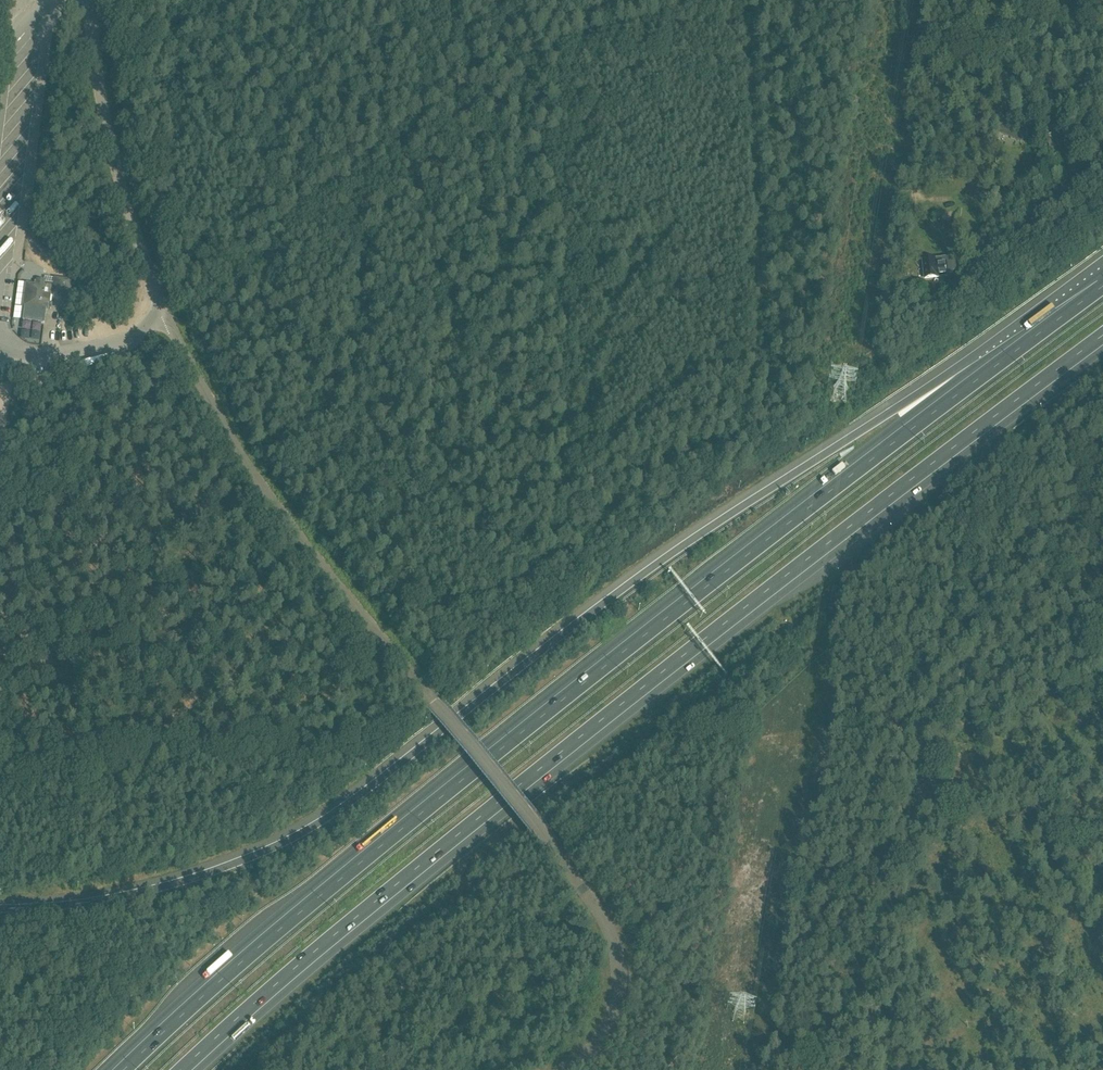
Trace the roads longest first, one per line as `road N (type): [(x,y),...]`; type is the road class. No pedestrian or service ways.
road 1 (motorway): [(1102,282),(995,342),(667,557),(307,830),(145,891),(0,909)]
road 2 (motorway): [(1102,282),(345,870),(120,1069)]
road 3 (unclassified): [(566,1069),(613,1014),(617,963),(608,928),(324,569),(204,396),(165,311),(121,177),(93,0)]
road 4 (motorway): [(189,1069),(429,863),(1102,340)]

